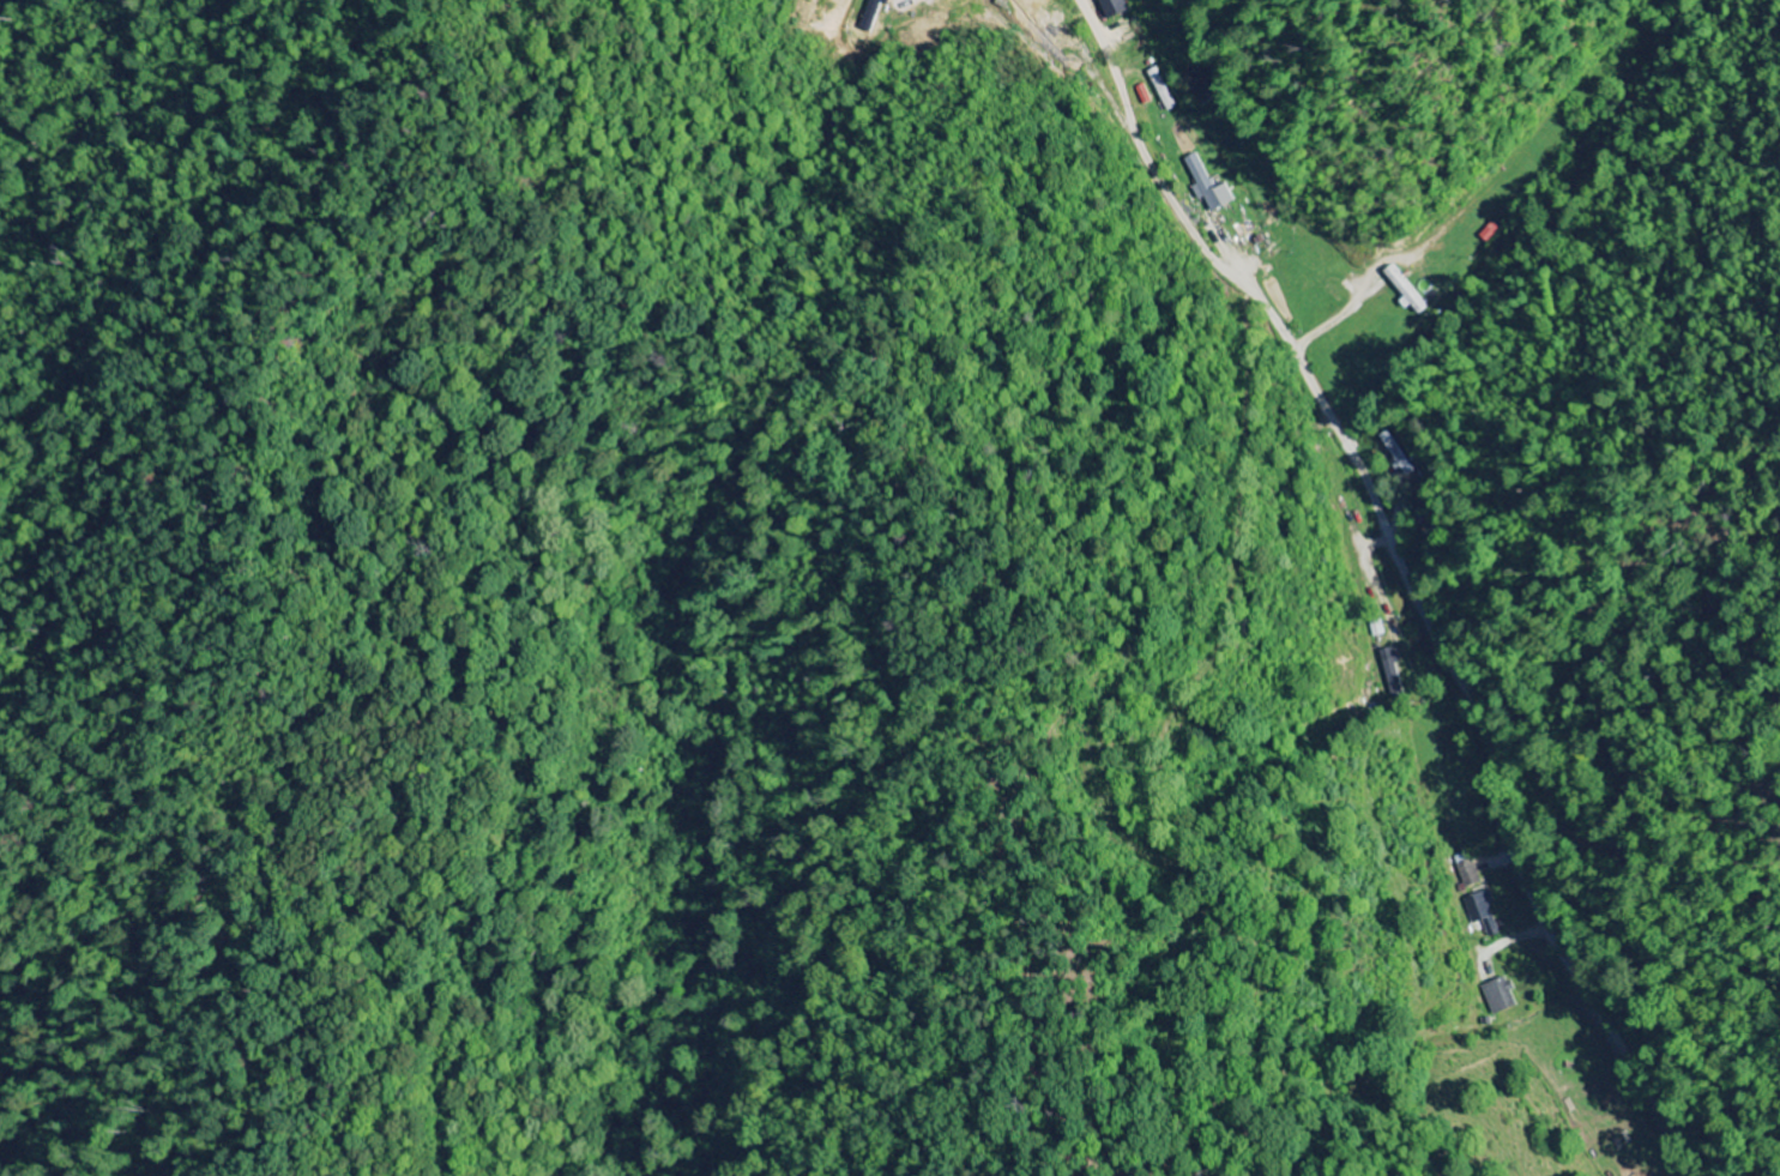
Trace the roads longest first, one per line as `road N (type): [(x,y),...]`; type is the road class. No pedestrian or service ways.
road 1 (residential): [(1708,1175),(1546,925),(1508,831),(1490,737),(1386,538),(1366,480),(1272,315),(1209,255),(1167,195),(1084,5)]

